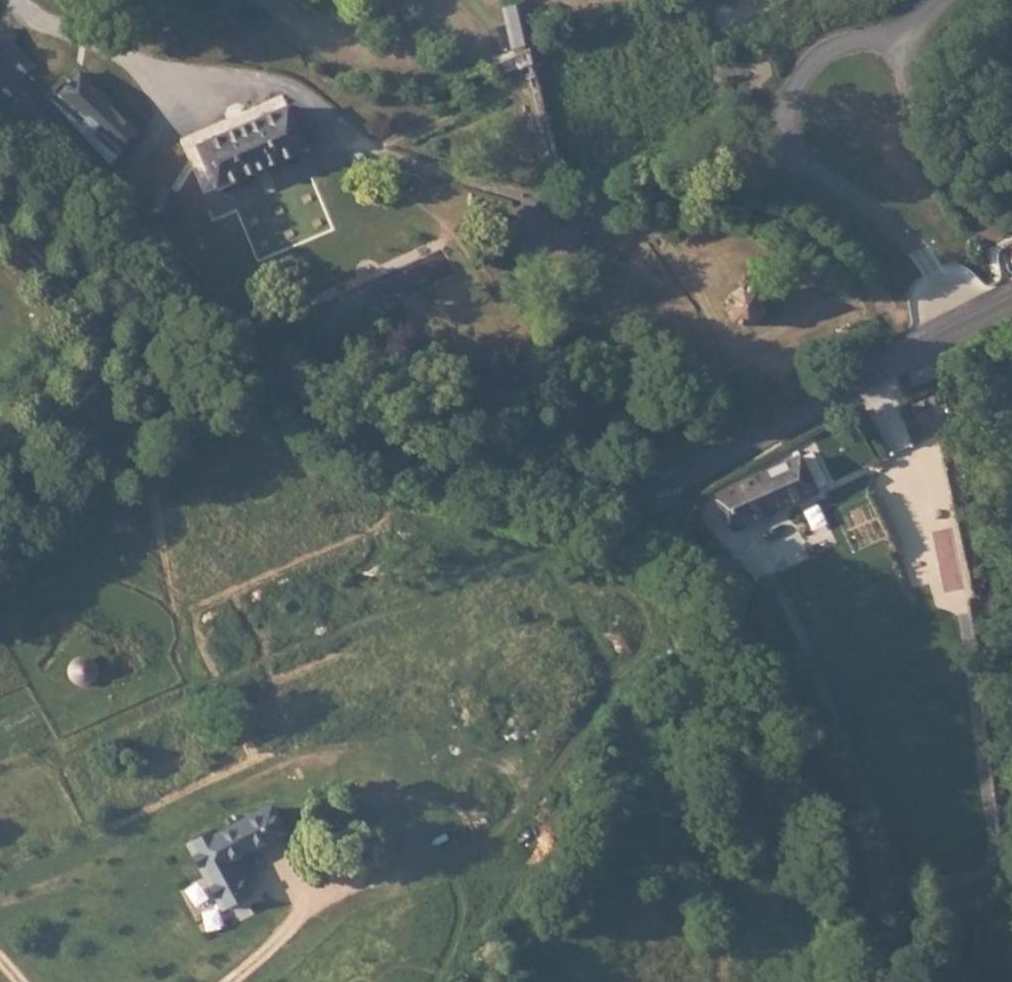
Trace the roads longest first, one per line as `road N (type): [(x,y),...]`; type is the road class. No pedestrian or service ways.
road 1 (secondary): [(0,77),(133,197),(237,361),(268,388),(392,456),(624,492)]
road 2 (unclassified): [(624,492),(713,620),(825,873),(845,981)]
road 3 (secondary): [(624,492),(1011,301)]

